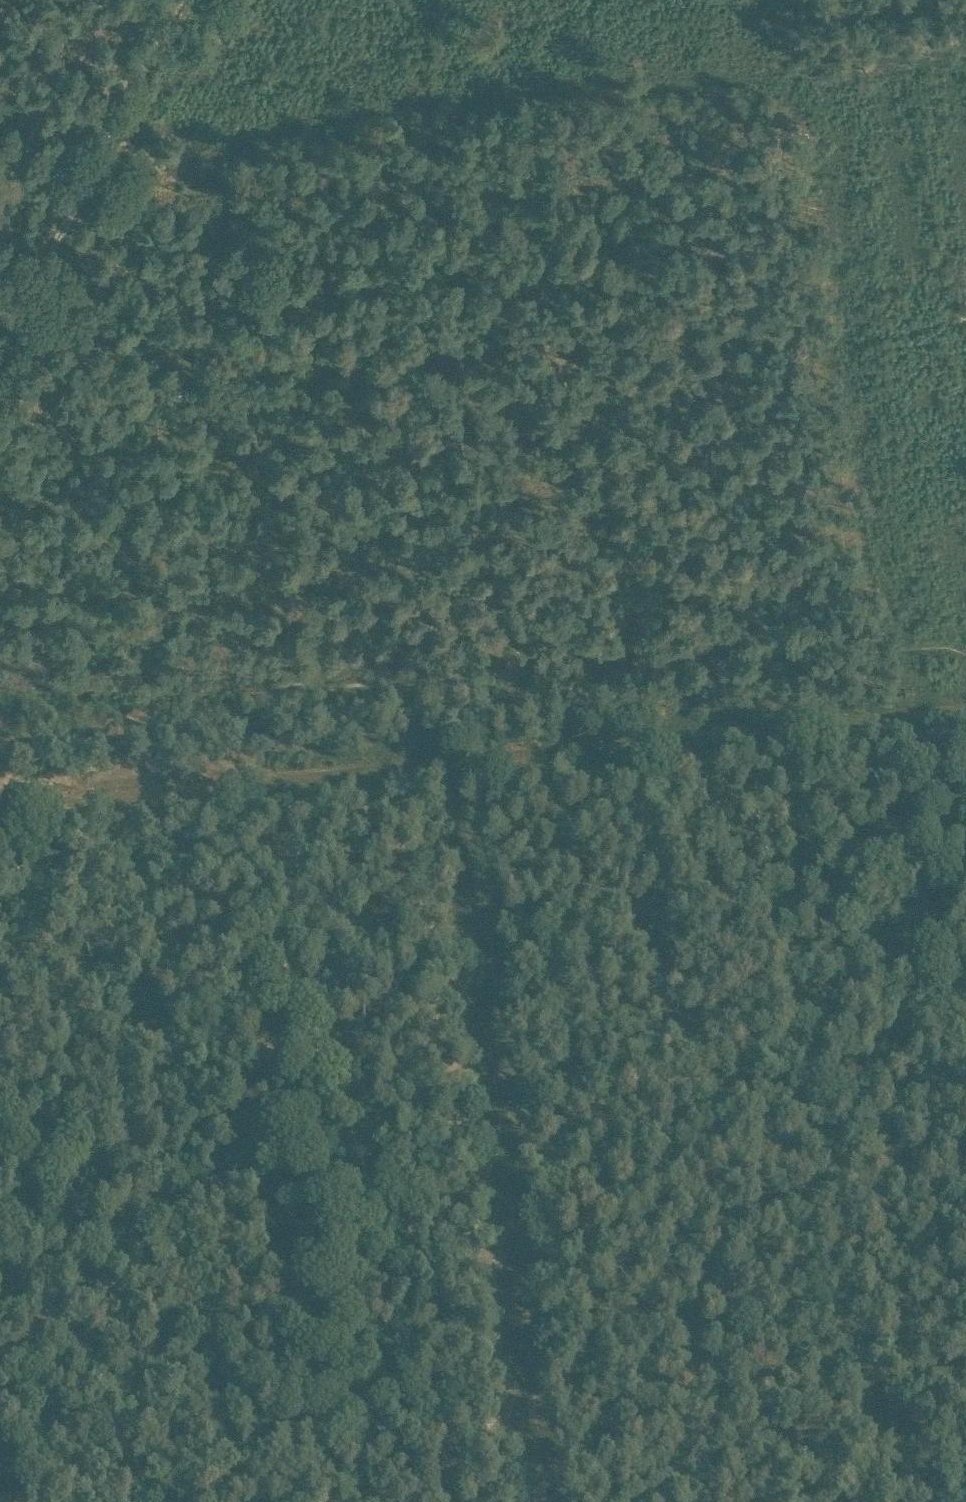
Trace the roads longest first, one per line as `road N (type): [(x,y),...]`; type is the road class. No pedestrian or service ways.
road 1 (track): [(965,709),(0,810)]
road 2 (track): [(0,331),(185,0)]

